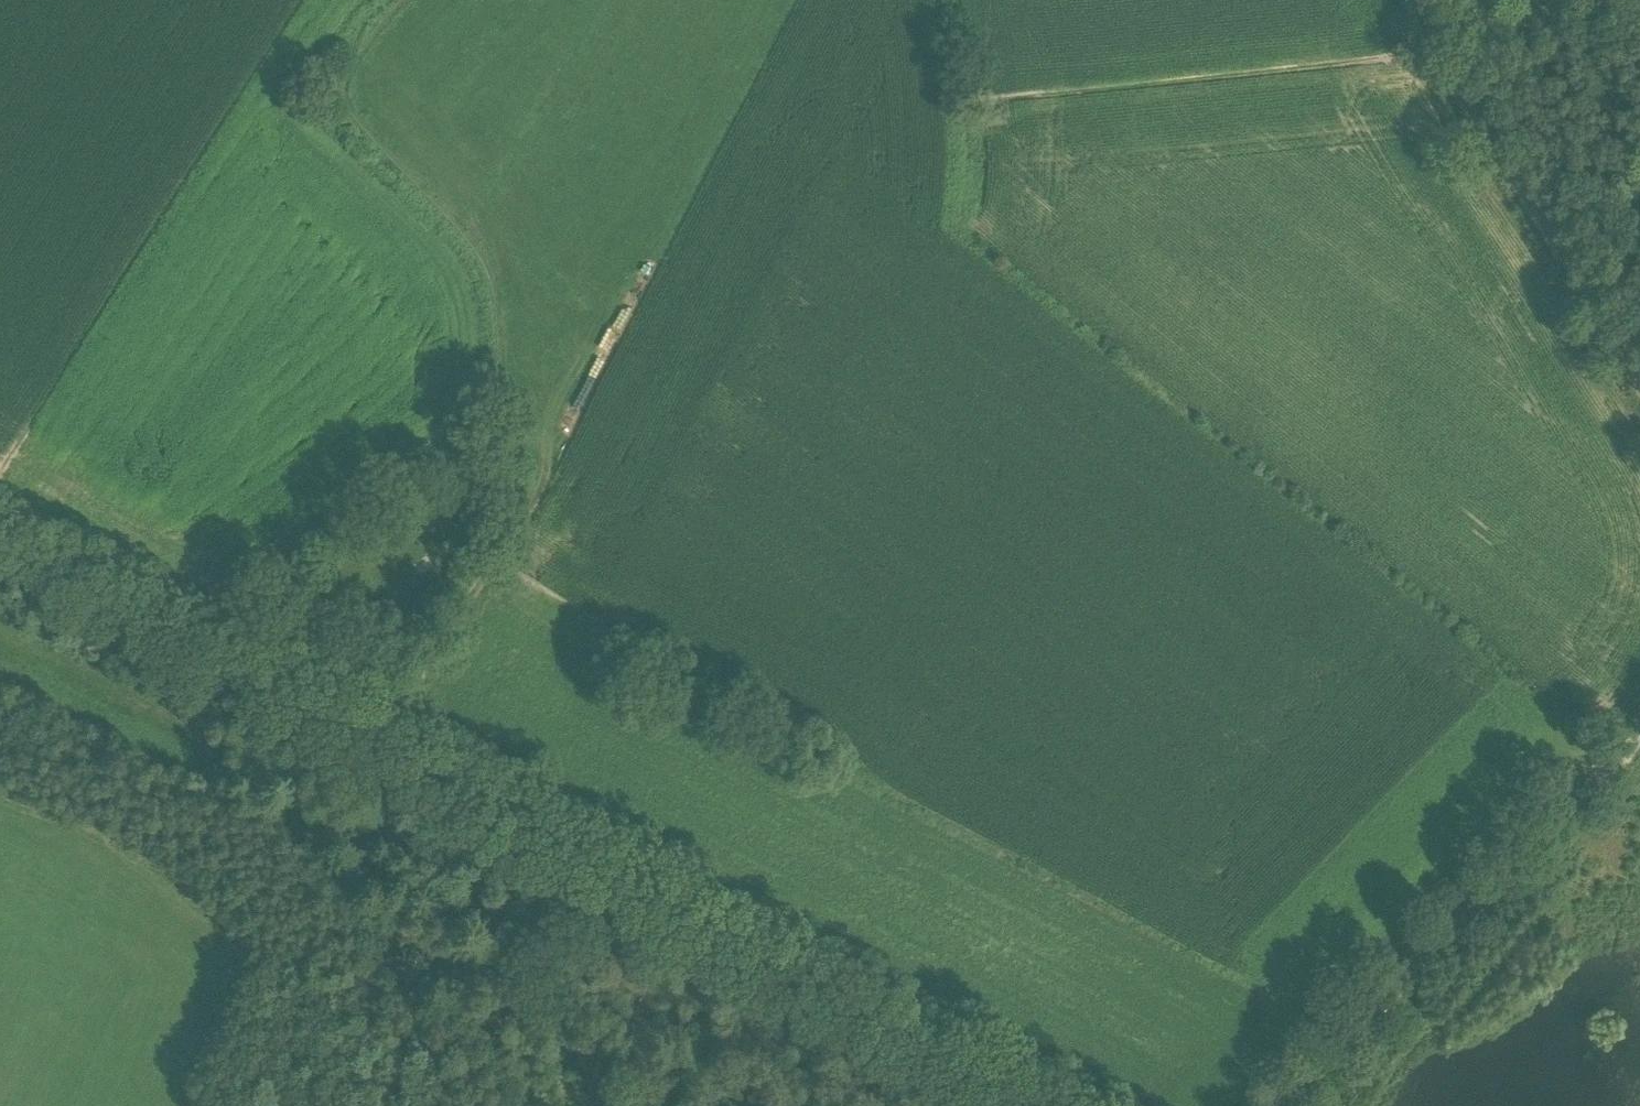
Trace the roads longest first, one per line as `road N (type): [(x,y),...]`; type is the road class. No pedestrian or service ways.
road 1 (unclassified): [(1281,1105),(1639,732)]
road 2 (track): [(1023,1105),(605,873)]
road 3 (track): [(384,748),(0,540)]
road 4 (unclassified): [(1639,365),(1450,69),(1424,0)]
road 5 (track): [(384,748),(382,705),(362,674),(245,616),(187,641)]
road 6 (track): [(605,873),(384,748)]

